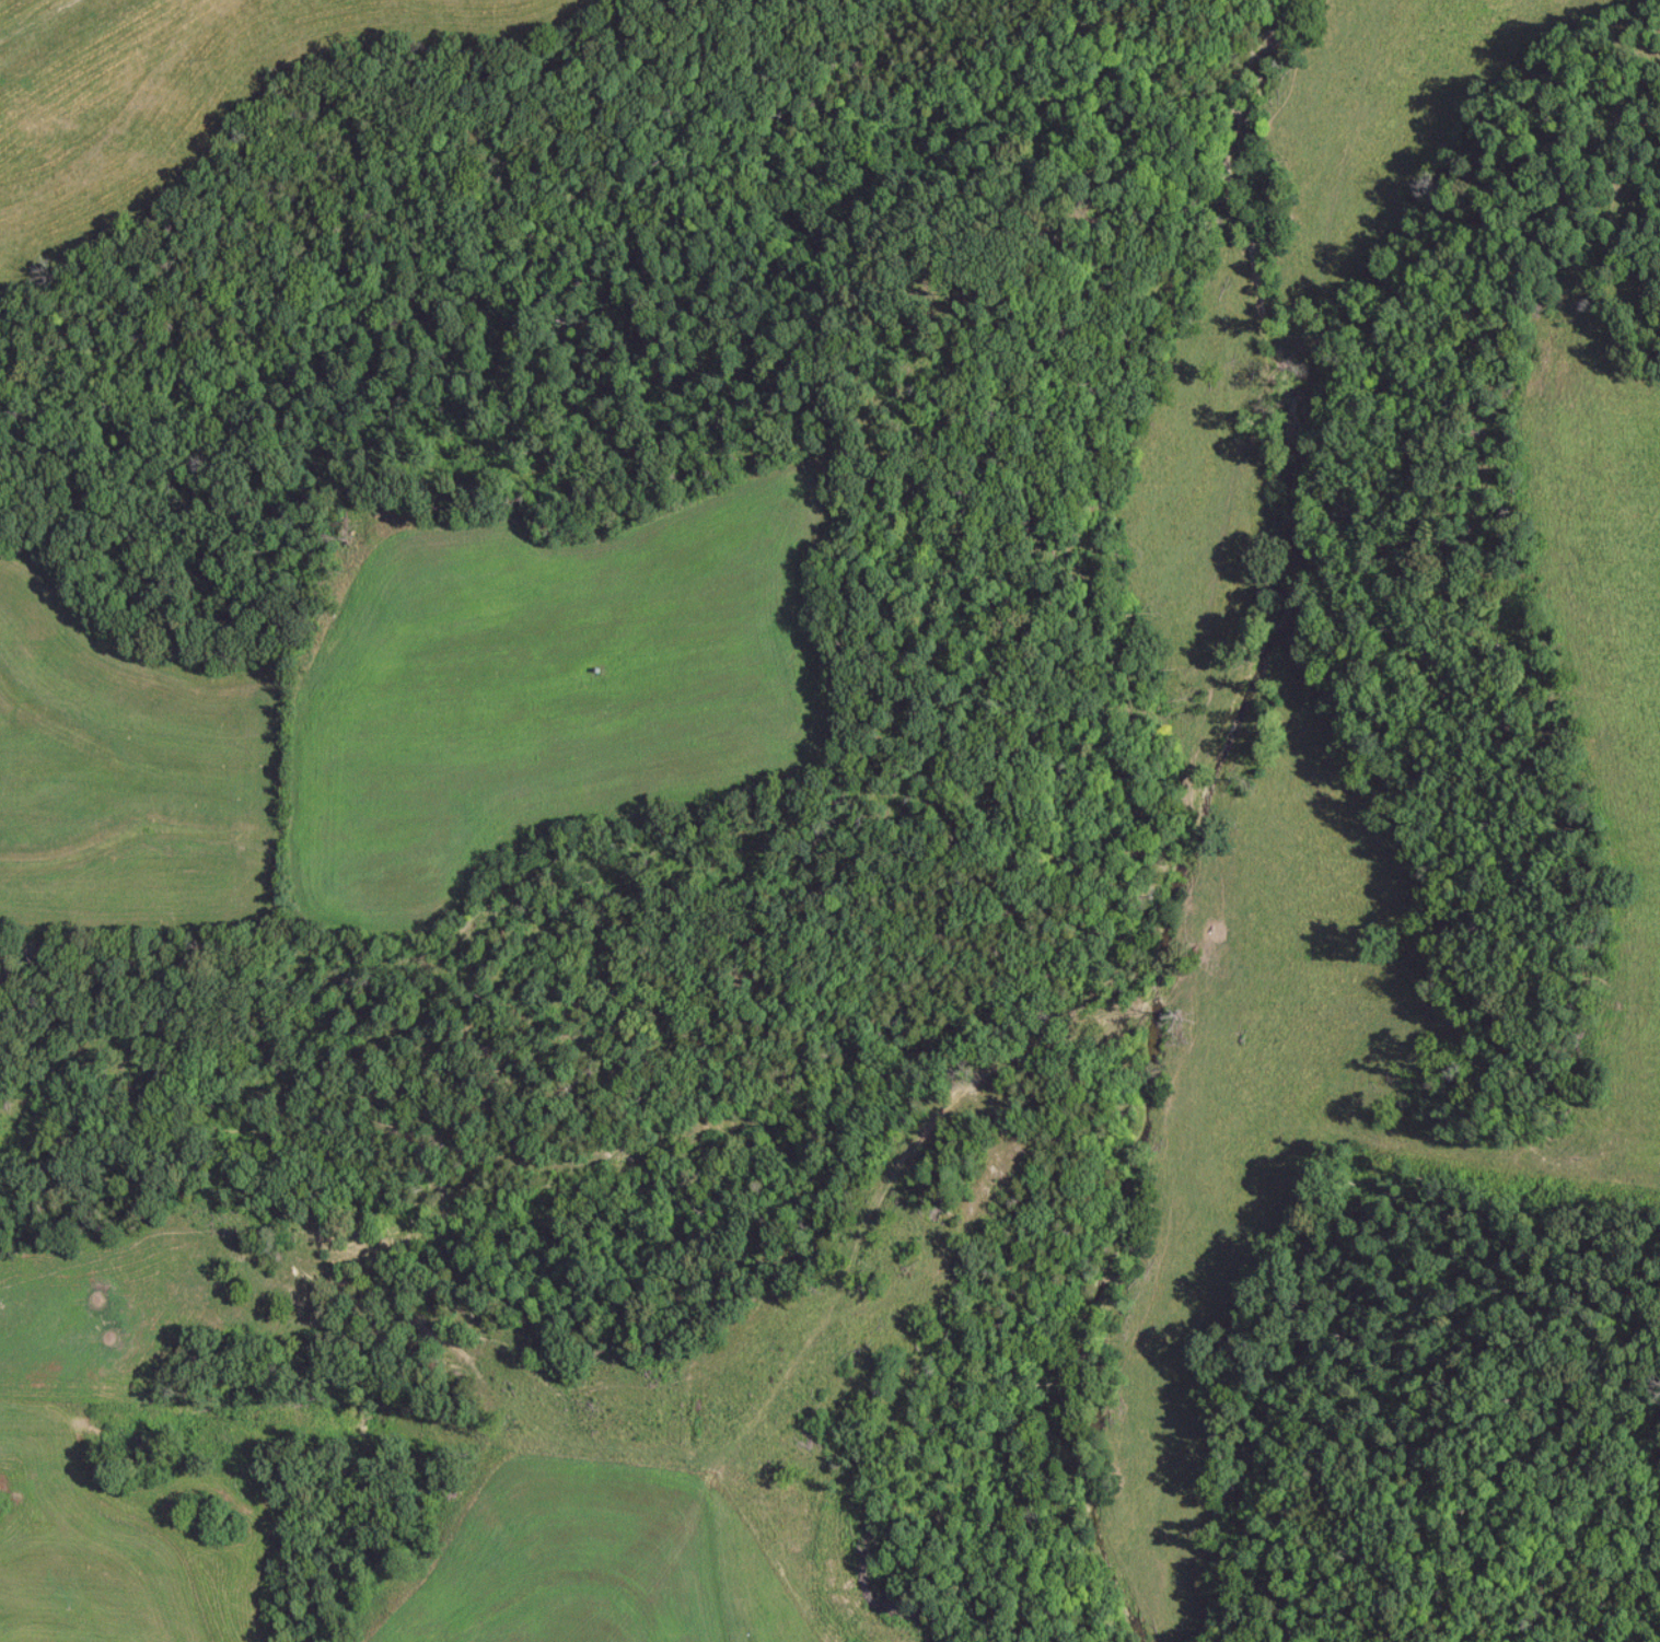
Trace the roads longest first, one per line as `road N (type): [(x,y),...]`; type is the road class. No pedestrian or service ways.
road 1 (residential): [(790,1641),(757,1561),(750,1484),(801,1388),(857,1338),(918,1307)]

